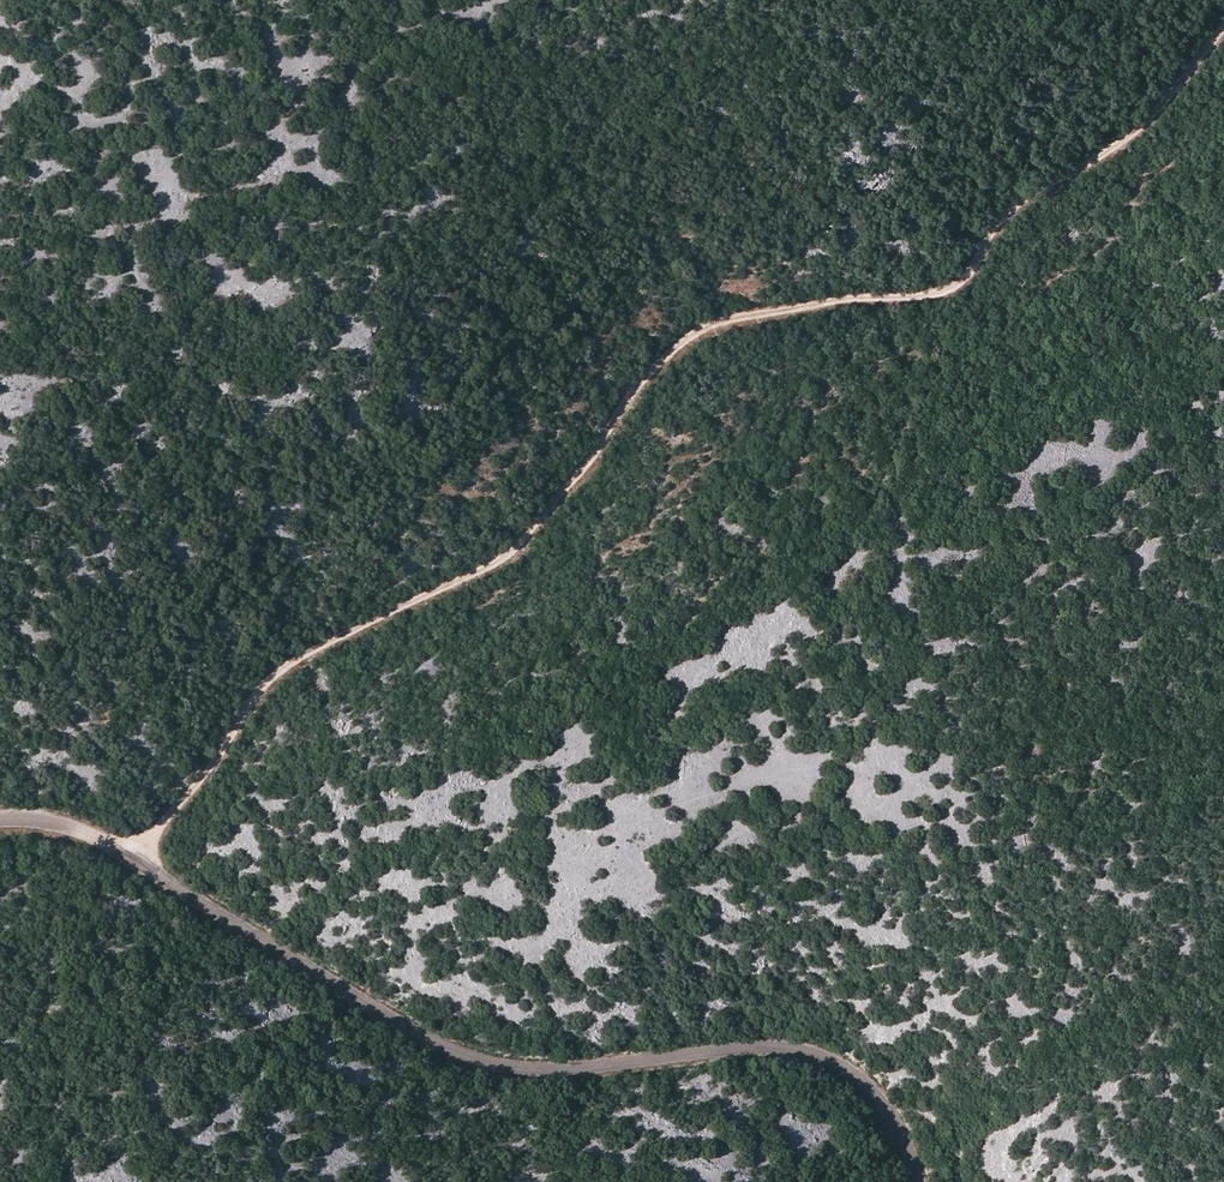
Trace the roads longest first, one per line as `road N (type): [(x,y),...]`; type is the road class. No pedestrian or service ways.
road 1 (track): [(1223,28),(1164,104),(1078,172),(1018,199),(971,273),(948,289),(717,320),(684,343),(635,388),(586,468),(547,500),(509,555),(266,678),(197,787),(145,840),(121,850)]
road 2 (tertiary): [(916,1181),(890,1116),(843,1070),(774,1048),(565,1073),(499,1069),(445,1053),(121,850),(69,828),(0,824)]

